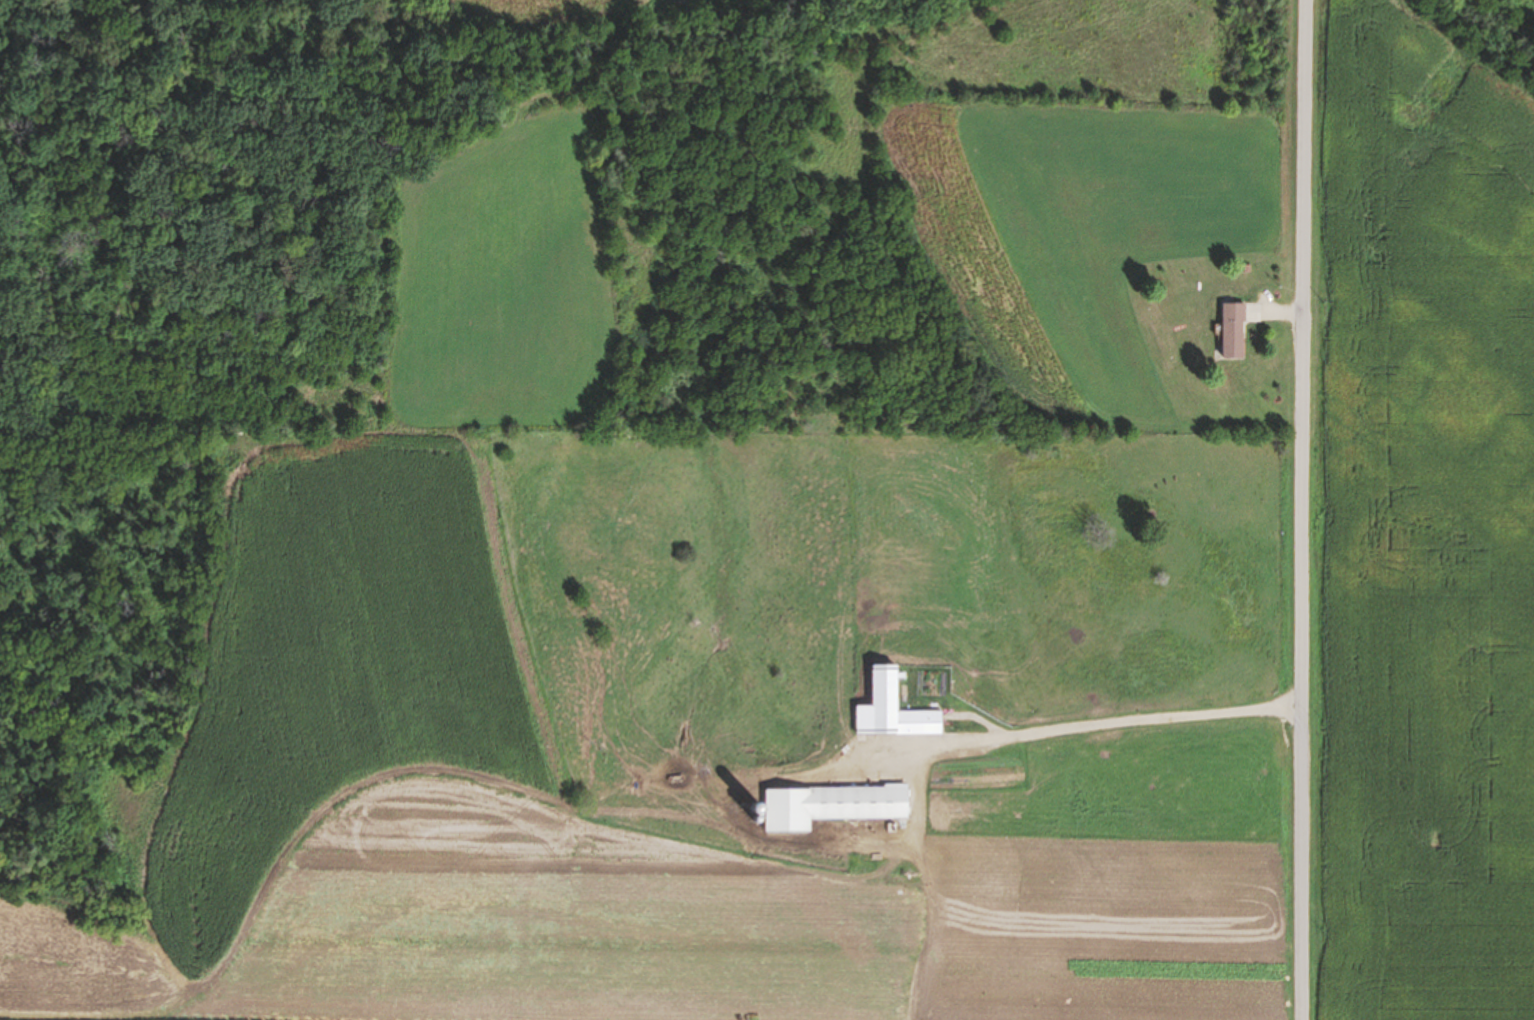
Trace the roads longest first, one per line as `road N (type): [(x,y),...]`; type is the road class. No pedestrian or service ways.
road 1 (residential): [(1305,1019),(1311,0)]

